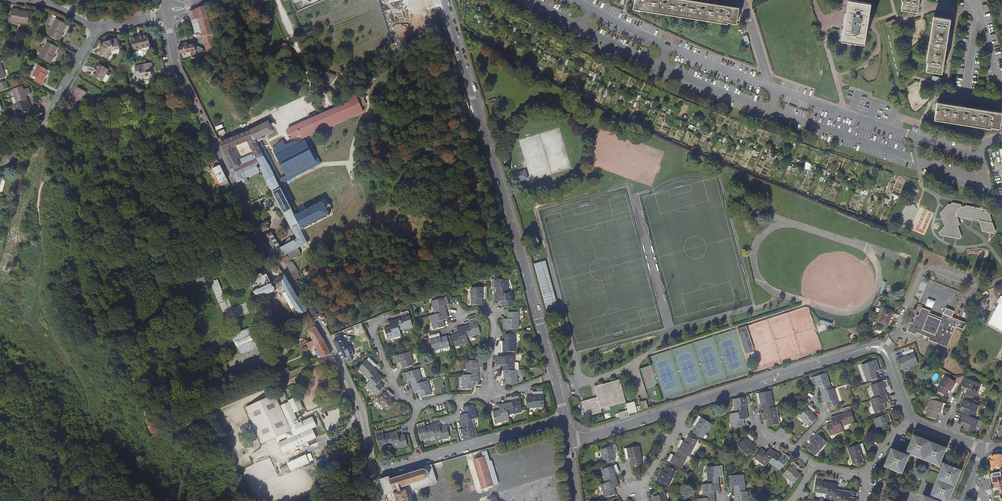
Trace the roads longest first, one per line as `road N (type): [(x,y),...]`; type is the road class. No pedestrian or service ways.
road 1 (residential): [(182,80),(256,233),(360,405),(375,473)]
road 2 (residential): [(444,0),(553,376)]
road 3 (residential): [(532,0),(660,66),(808,123)]
road 4 (residential): [(772,87),(578,0)]
road 5 (residential): [(680,407),(863,349)]
road 6 (residential): [(981,160),(815,103)]
road 7 (residential): [(0,164),(36,137),(96,29)]
road 8 (residential): [(564,419),(418,461)]

